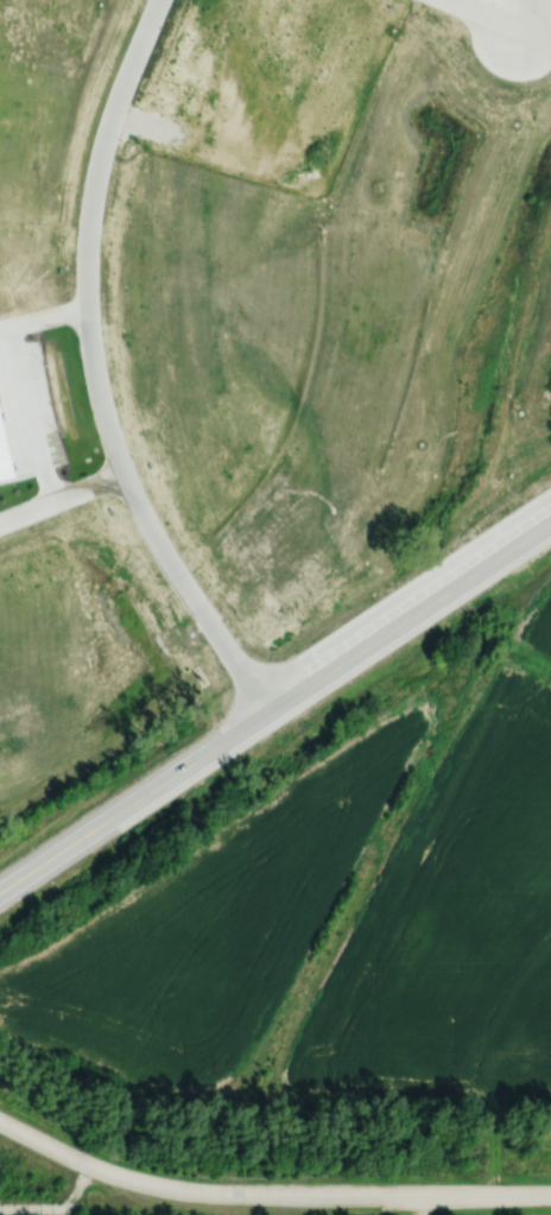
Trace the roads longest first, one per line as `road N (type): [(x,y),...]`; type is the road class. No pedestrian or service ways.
road 1 (residential): [(268,710),(125,477),(93,362),(84,224),(154,0)]
road 2 (primary): [(0,890),(550,521)]
road 3 (residential): [(88,1165),(207,1192),(550,1194)]
road 4 (residential): [(121,468),(0,517)]

